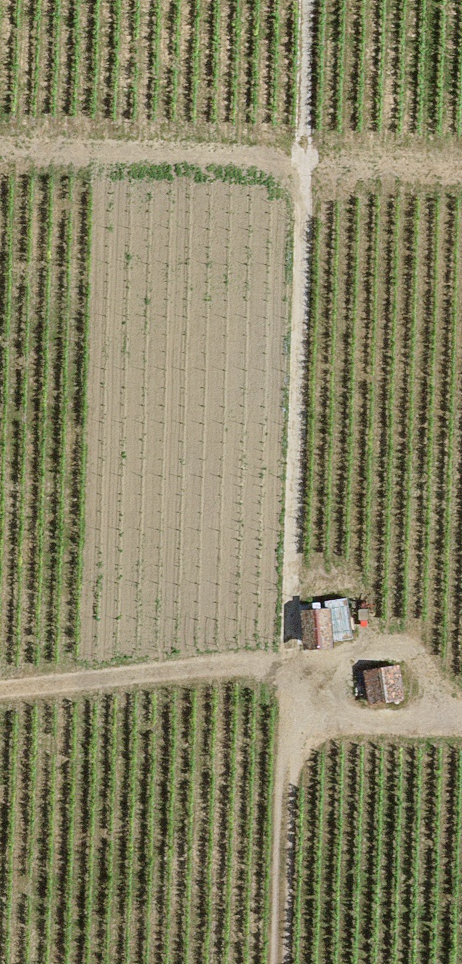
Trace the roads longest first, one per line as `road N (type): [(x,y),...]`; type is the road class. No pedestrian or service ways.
road 1 (track): [(290,672),(309,0)]
road 2 (track): [(0,141),(461,166)]
road 3 (track): [(0,691),(192,669),(290,672)]
road 4 (track): [(283,963),(290,672)]
road 5 (track): [(289,719),(461,724)]

